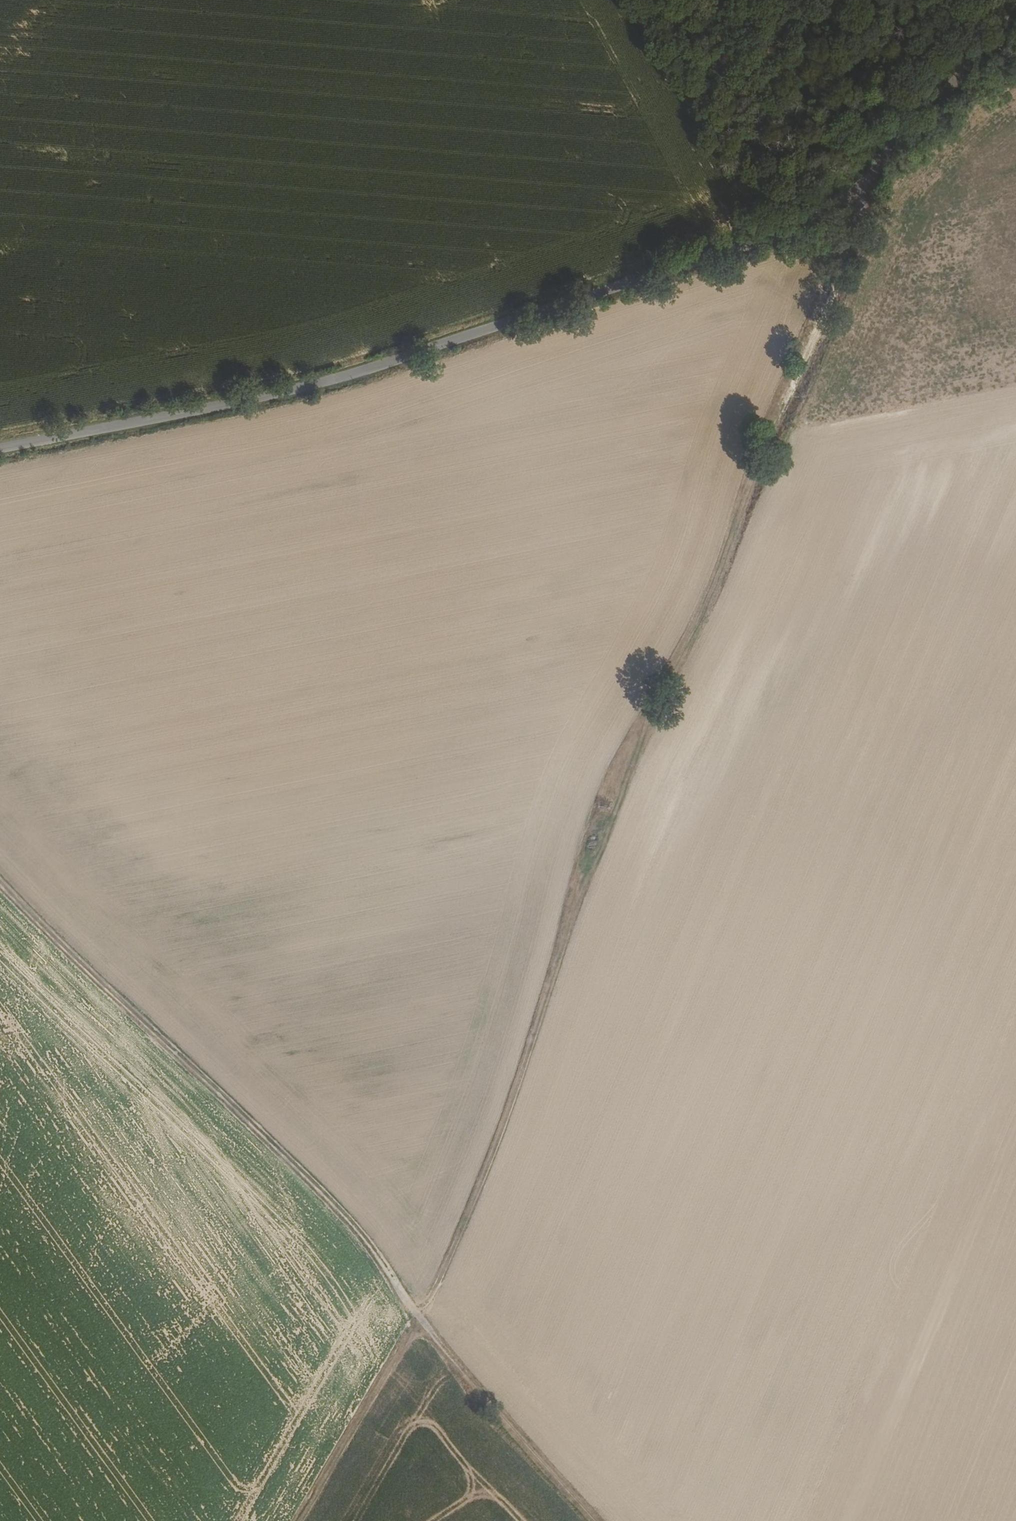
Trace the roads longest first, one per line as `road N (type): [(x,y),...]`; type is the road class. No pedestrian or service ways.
road 1 (track): [(302,1520),(441,1276),(506,1112),(571,902),(677,655),(821,355),(889,151)]
road 2 (unclassified): [(0,448),(401,360),(785,233),(840,200),(1015,25)]
road 3 (track): [(0,877),(312,1179),(597,1520)]

